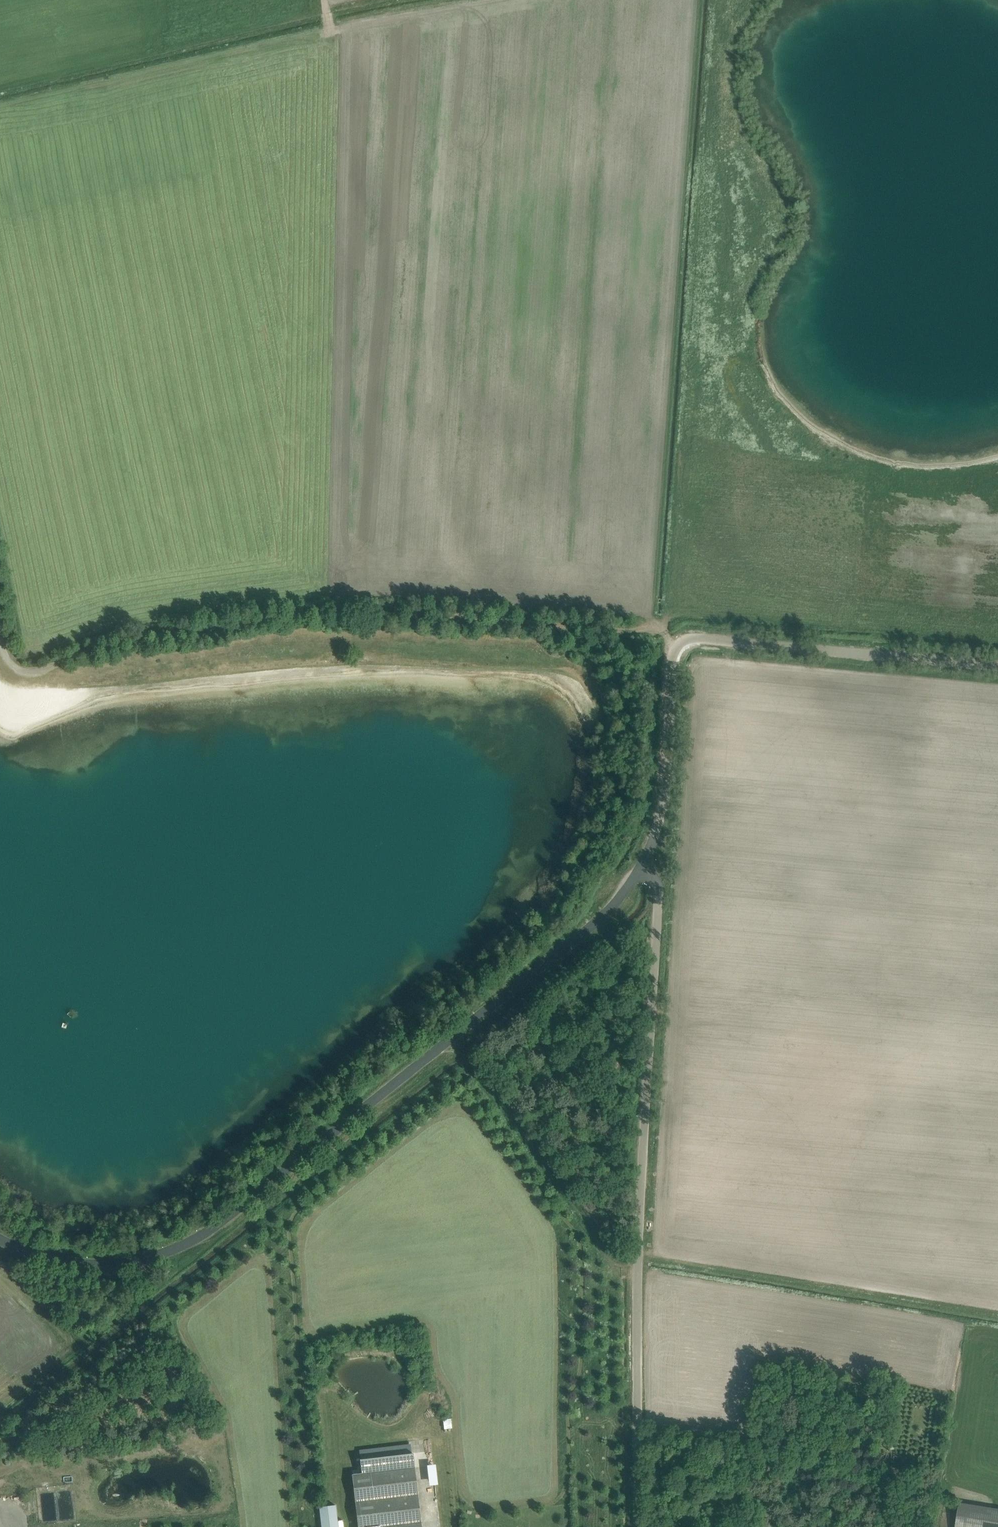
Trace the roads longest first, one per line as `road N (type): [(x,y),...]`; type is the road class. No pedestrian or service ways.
road 1 (unclassified): [(644,864),(599,919),(206,1233),(161,1254),(110,1264),(57,1260),(0,1239)]
road 2 (unclassified): [(638,1526),(638,1255),(659,888),(644,864)]
road 3 (unclassified): [(997,666),(699,639)]
road 4 (unclassified): [(644,864),(664,793),(673,657),(679,644),(699,639)]
road 5 (track): [(168,68),(328,32)]
road 6 (track): [(328,32),(480,0)]

